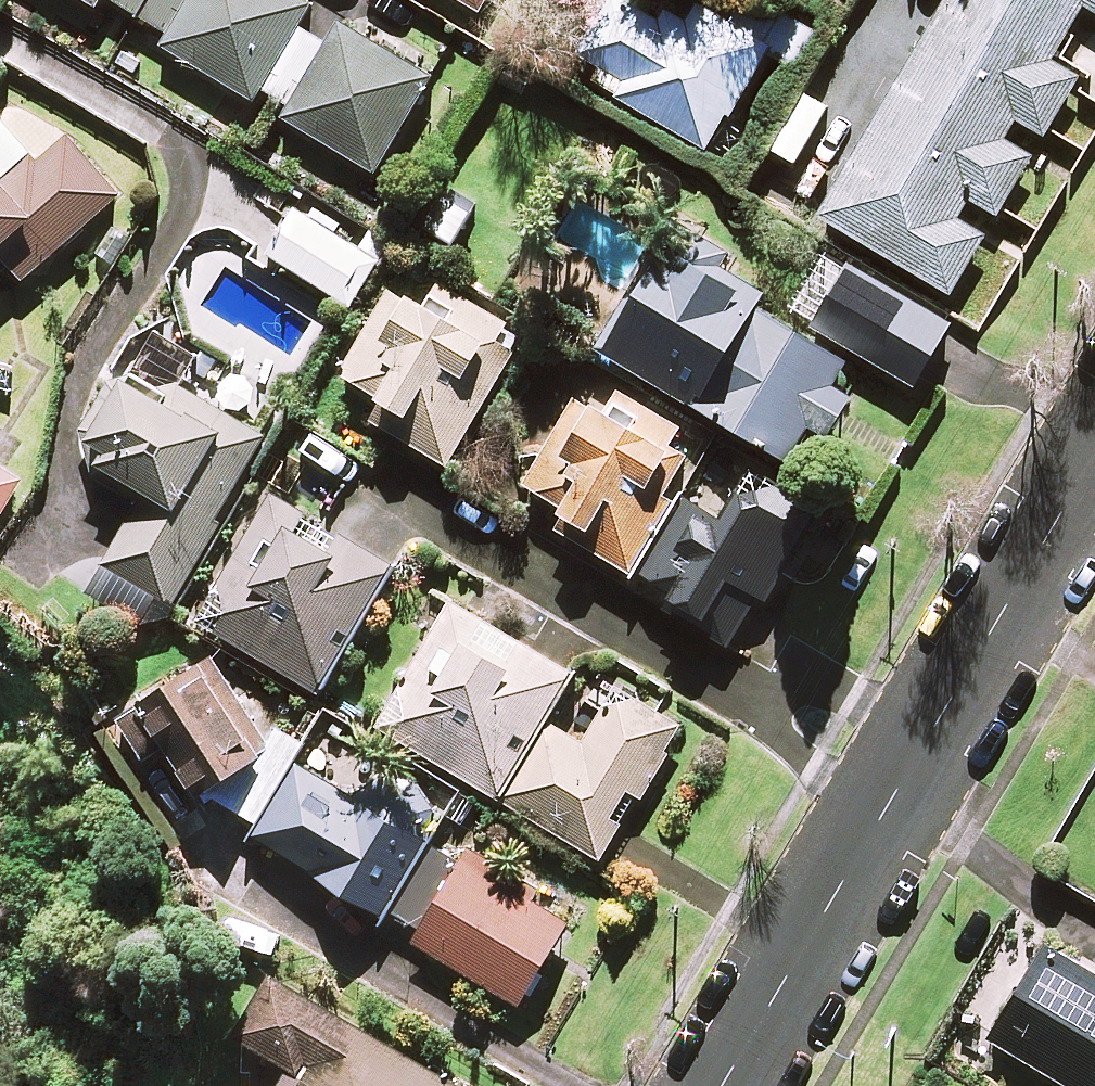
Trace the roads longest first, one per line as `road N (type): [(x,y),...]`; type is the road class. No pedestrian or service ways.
road 1 (residential): [(723,1085),(1094,455)]

